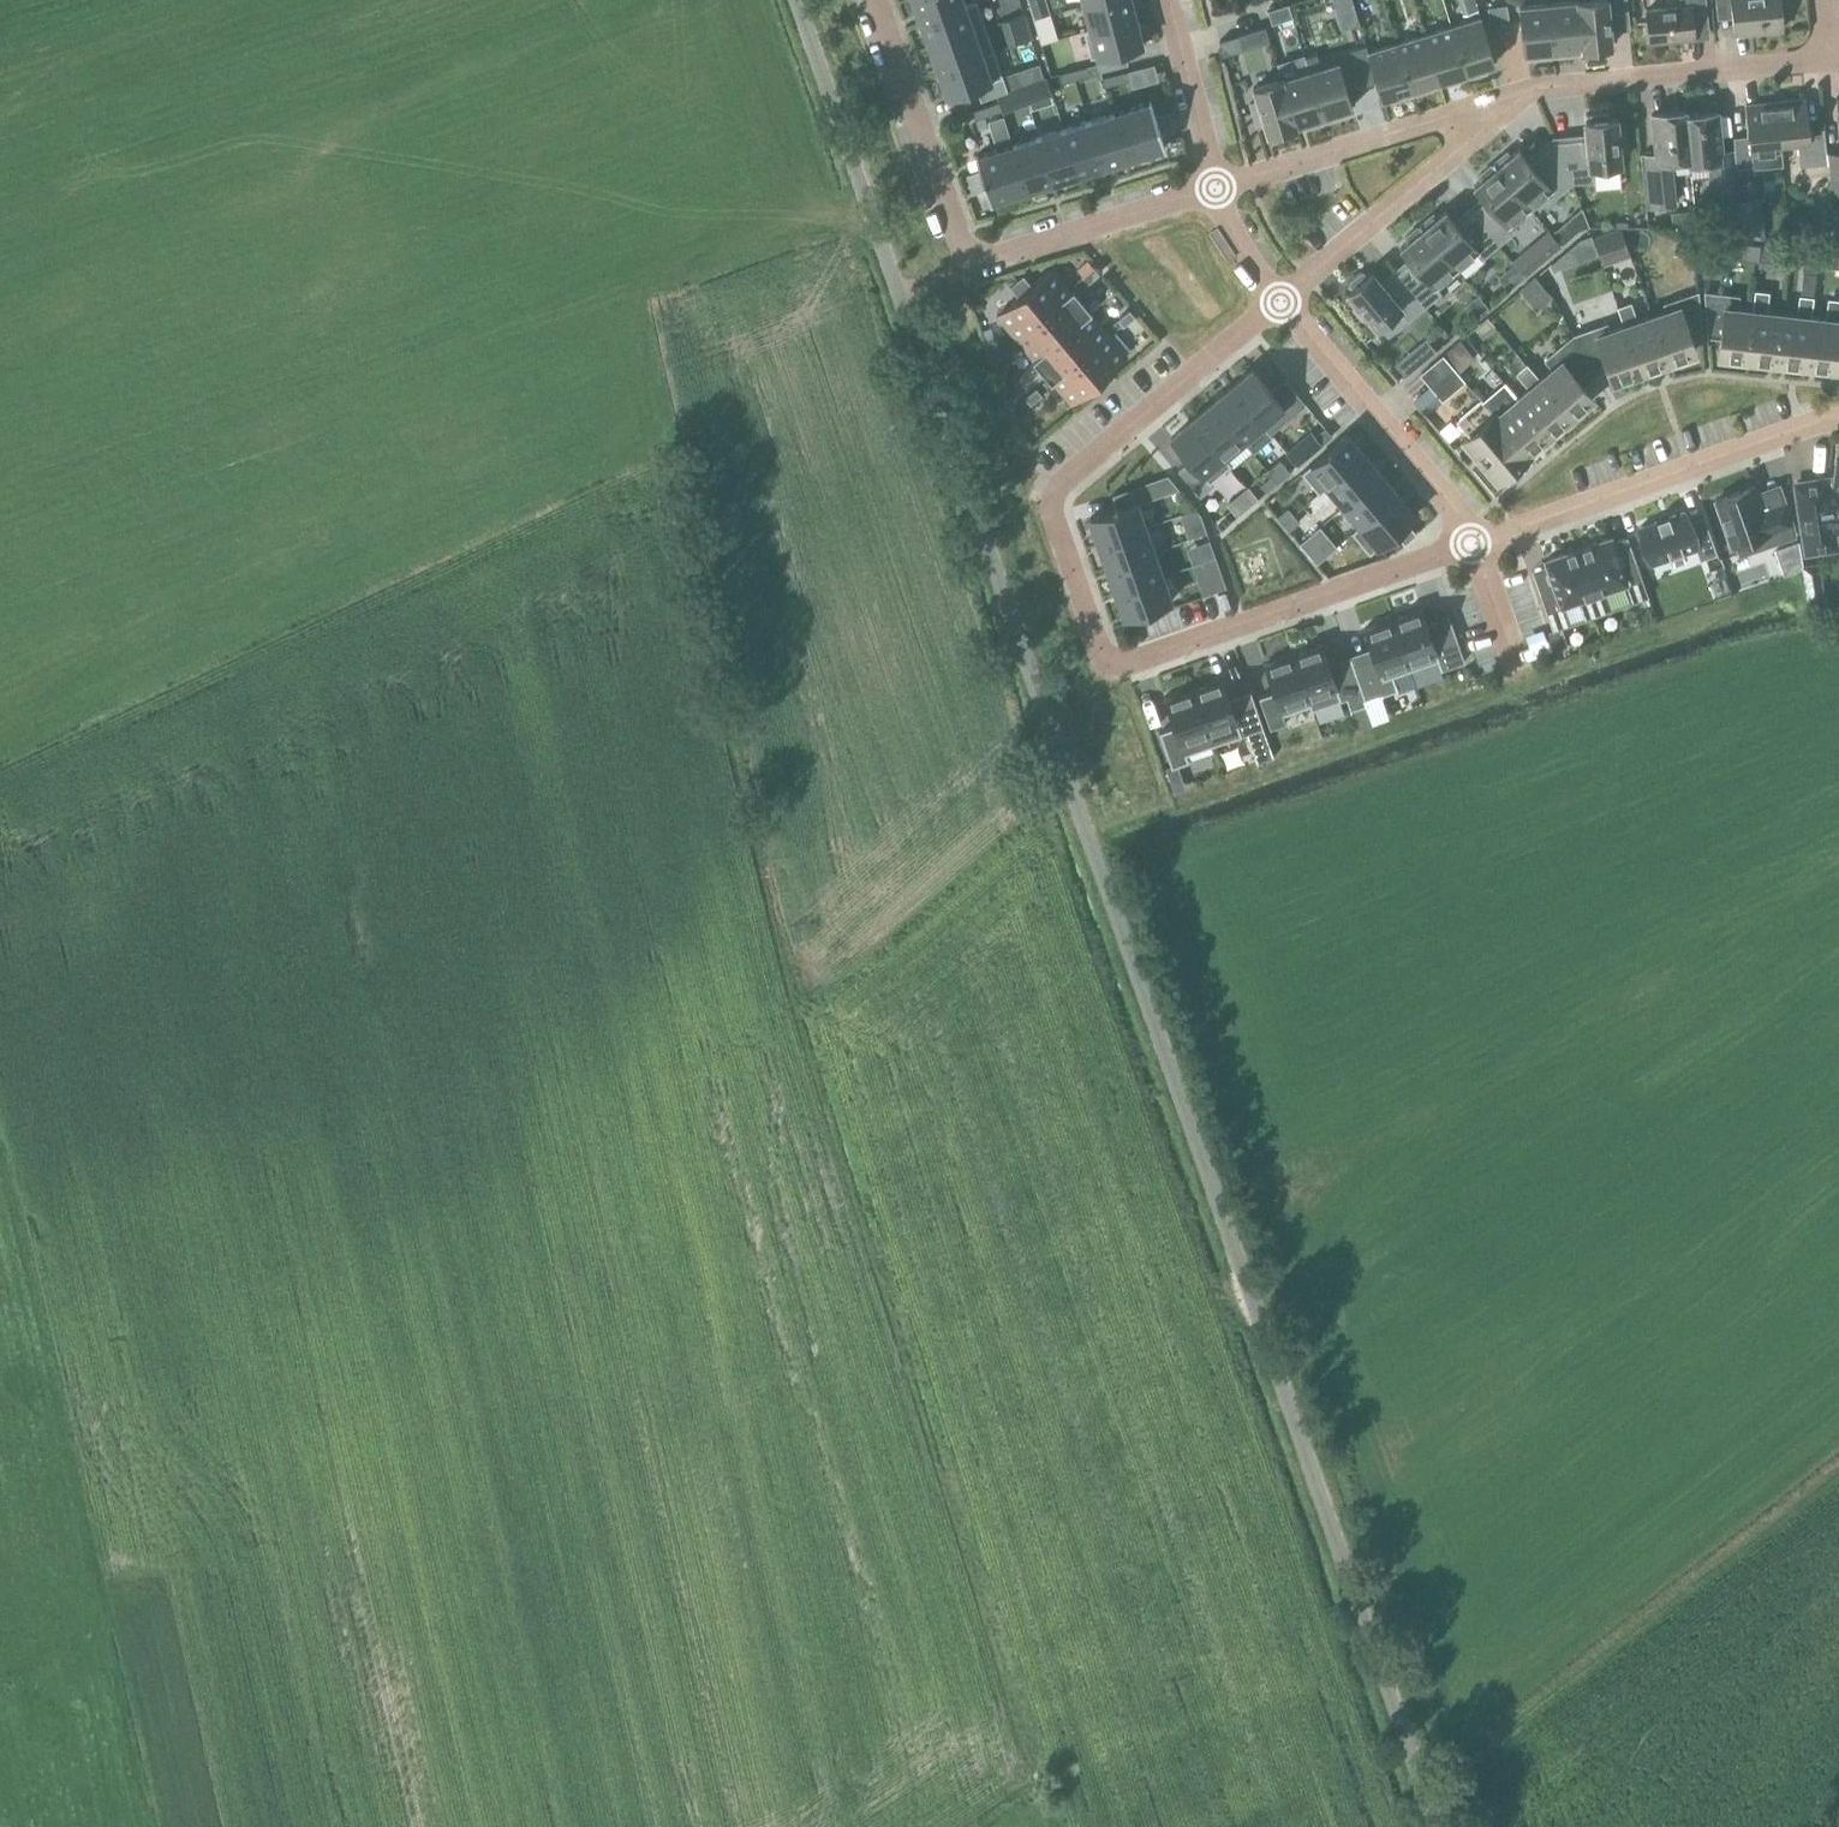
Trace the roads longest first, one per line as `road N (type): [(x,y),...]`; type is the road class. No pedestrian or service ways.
road 1 (unclassified): [(1438,1826),(797,0)]
road 2 (residential): [(877,0),(968,265),(1217,186)]
road 3 (residential): [(1281,295),(1047,493),(1103,654),(1130,664)]
road 4 (residential): [(1838,416),(1817,417),(1472,543)]
road 5 (residential): [(1472,543),(1130,664)]
road 6 (residential): [(1515,95),(1536,86),(1798,61),(1817,53),(1828,29)]
road 7 (residential): [(1472,543),(1466,522),(1281,295)]
road 8 (residential): [(1217,186),(1515,95)]
road 9 (residential): [(1515,95),(1281,295)]
road 10 (residential): [(1217,186),(1171,0)]
road 11 (residential): [(1281,295),(1217,186)]

